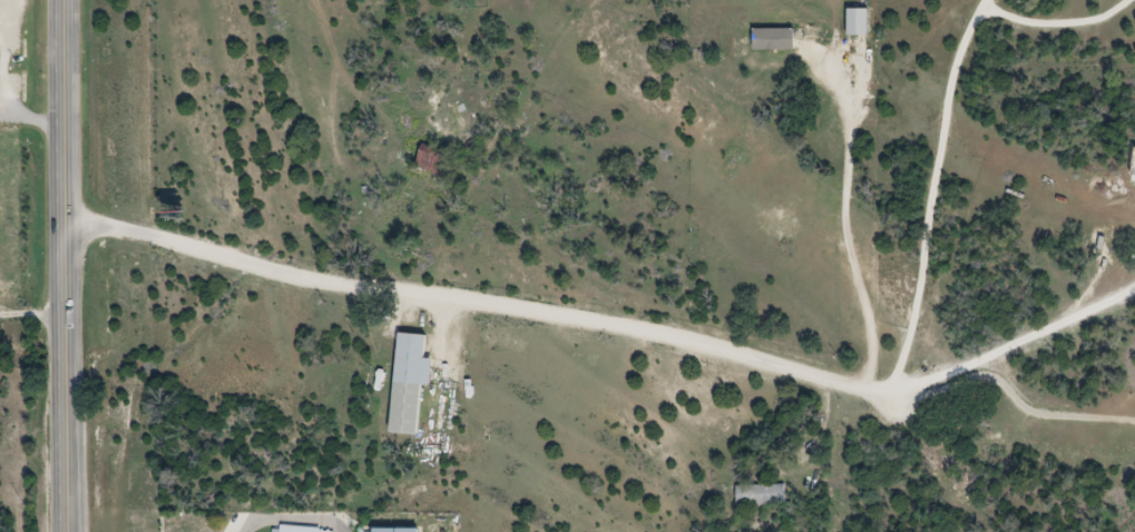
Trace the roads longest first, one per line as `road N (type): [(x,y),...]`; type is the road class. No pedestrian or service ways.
road 1 (residential): [(69,226),(128,228),(301,276),(438,293),(734,348),(899,401)]
road 2 (trunk): [(72,531),(68,0)]

